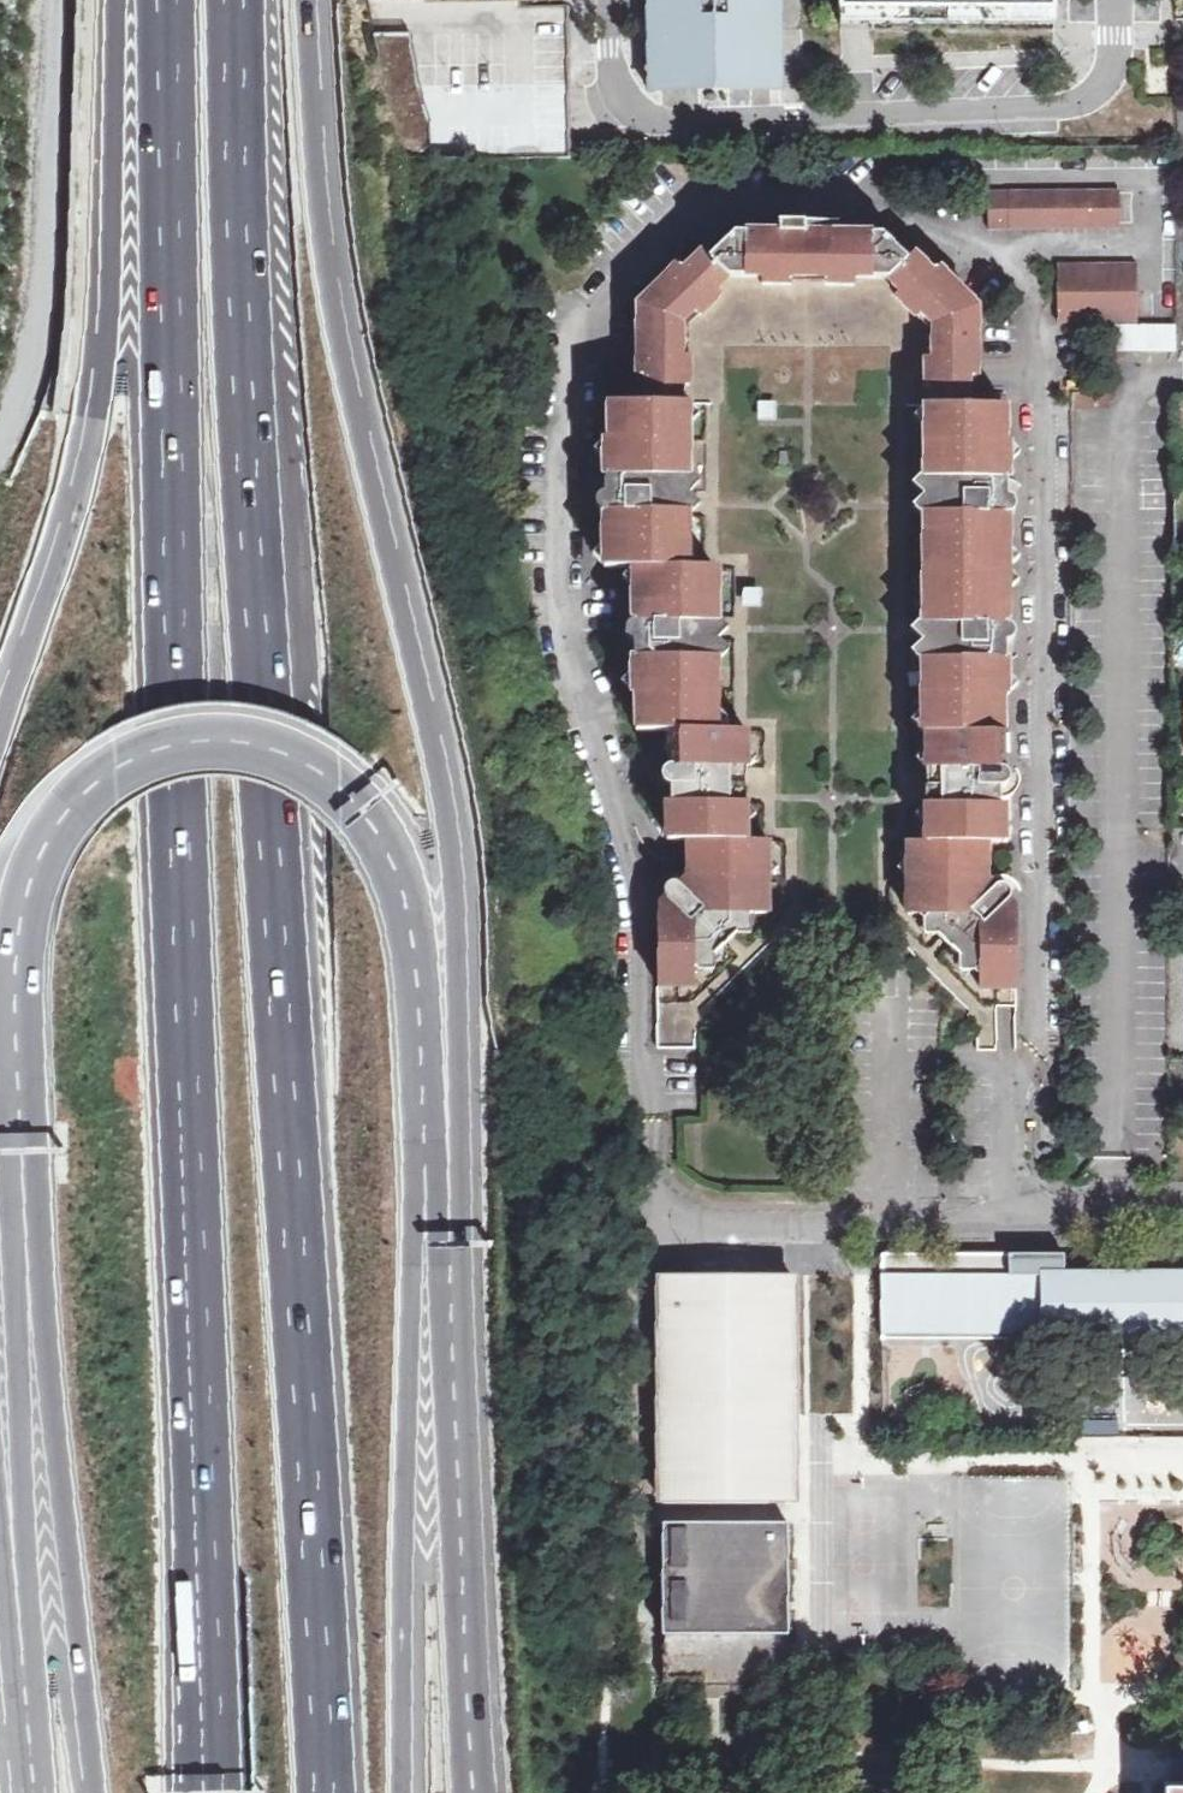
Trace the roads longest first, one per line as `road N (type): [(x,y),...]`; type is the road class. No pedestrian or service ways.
road 1 (residential): [(1008,1222),(653,1226),(637,897),(578,672),(563,587),(561,505),(571,350),(599,293),(696,204),(908,205),(989,256),(1037,326),(1030,1047)]
road 2 (motorway): [(326,1792),(261,705),(237,0)]
road 3 (motorway): [(166,0),(180,896),(212,1792)]
road 4 (motorway): [(453,1230),(460,1037),(450,815),(325,256),(305,0)]
road 5 (motorway): [(421,1036),(392,890),(363,822),(313,776),(265,753),(176,747),(105,773),(65,806),(35,850),(17,903),(14,945),(19,1092)]
road 6 (motorway): [(402,1792),(401,1521),(421,1036)]
road 7 (motorway): [(118,0),(106,329),(59,554),(0,728)]
road 8 (motorway): [(19,1092),(65,1598),(96,1792)]
road 9 (residential): [(1113,0),(1113,65),(1084,99),(1053,111),(658,123),(628,111),(611,87),(609,0)]
road 10 (motorway): [(471,1792),(468,1509),(456,1410),(453,1230)]
road 11 (motorway): [(19,1092),(22,1652)]
road 12 (track): [(0,410),(28,345),(45,178),(48,0)]
road 13 (motorway): [(453,1230),(421,1036)]
road 14 (residential): [(1030,1047),(1007,1075),(1008,1222)]
road 15 (residential): [(1182,1218),(1008,1222)]
road 16 (motorway): [(0,1507),(22,1652)]
road 17 (motorway): [(22,1652),(35,1792)]

